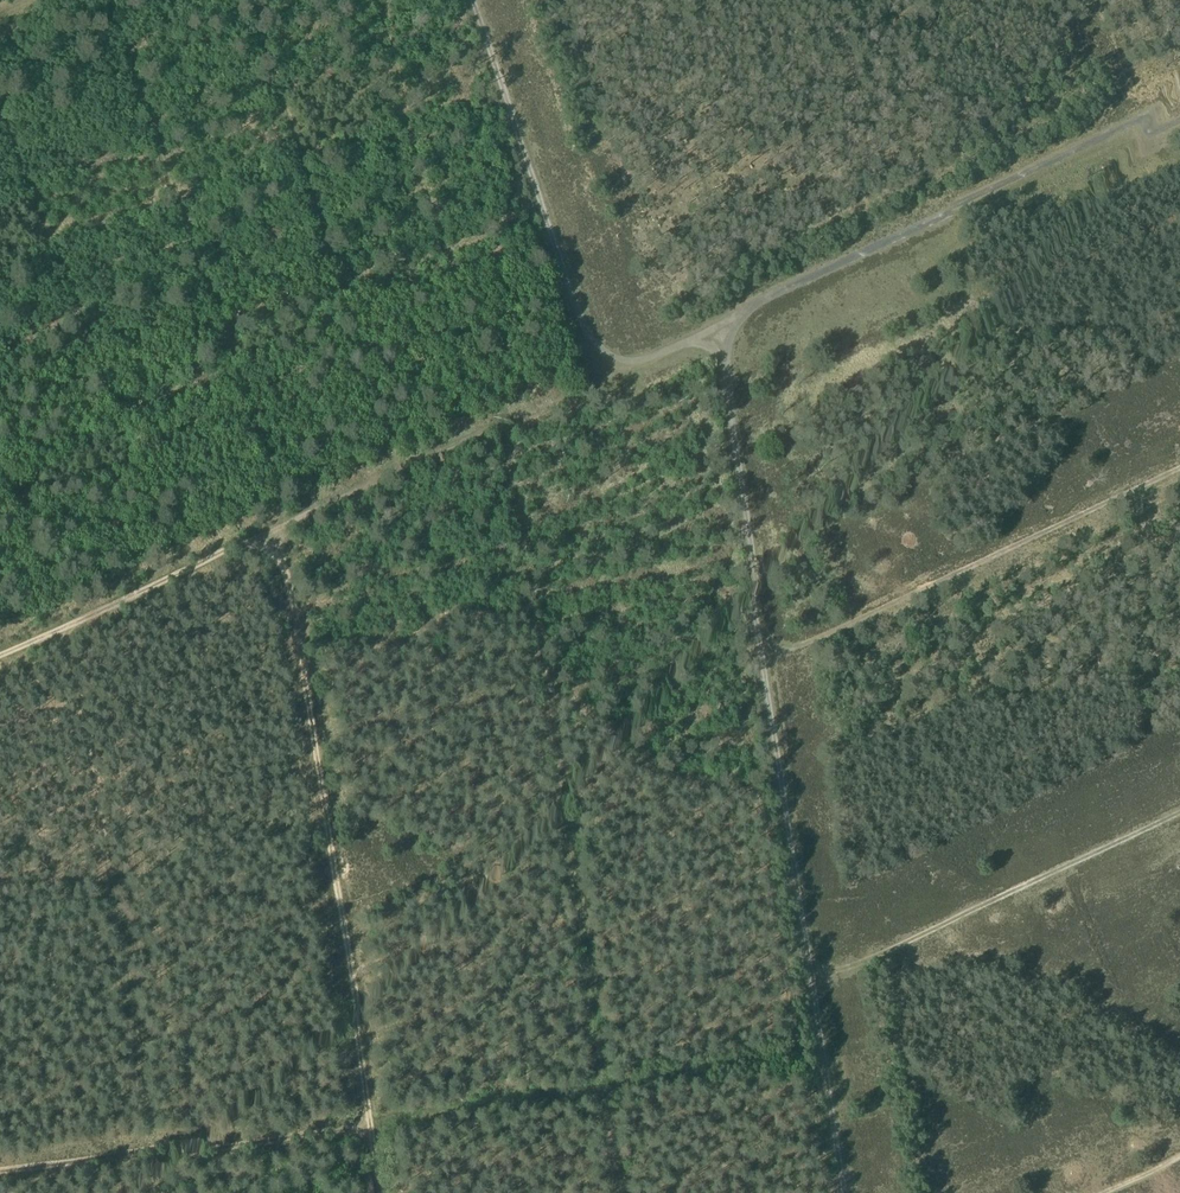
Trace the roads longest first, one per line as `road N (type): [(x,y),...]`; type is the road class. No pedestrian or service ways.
road 1 (track): [(842,1192),(706,335),(618,376),(590,370),(464,0)]
road 2 (track): [(380,1192),(276,538),(0,668)]
road 3 (track): [(700,1074),(0,1179)]
road 4 (track): [(706,335),(1179,114)]
road 5 (track): [(757,660),(1179,463)]
road 6 (track): [(804,955),(835,977),(854,975),(1179,818)]
road 7 (track): [(602,1087),(545,694)]
road 8 (track): [(276,538),(588,393)]
road 9 (track): [(56,641),(105,877)]
road 10 (track): [(56,641),(3,478)]

